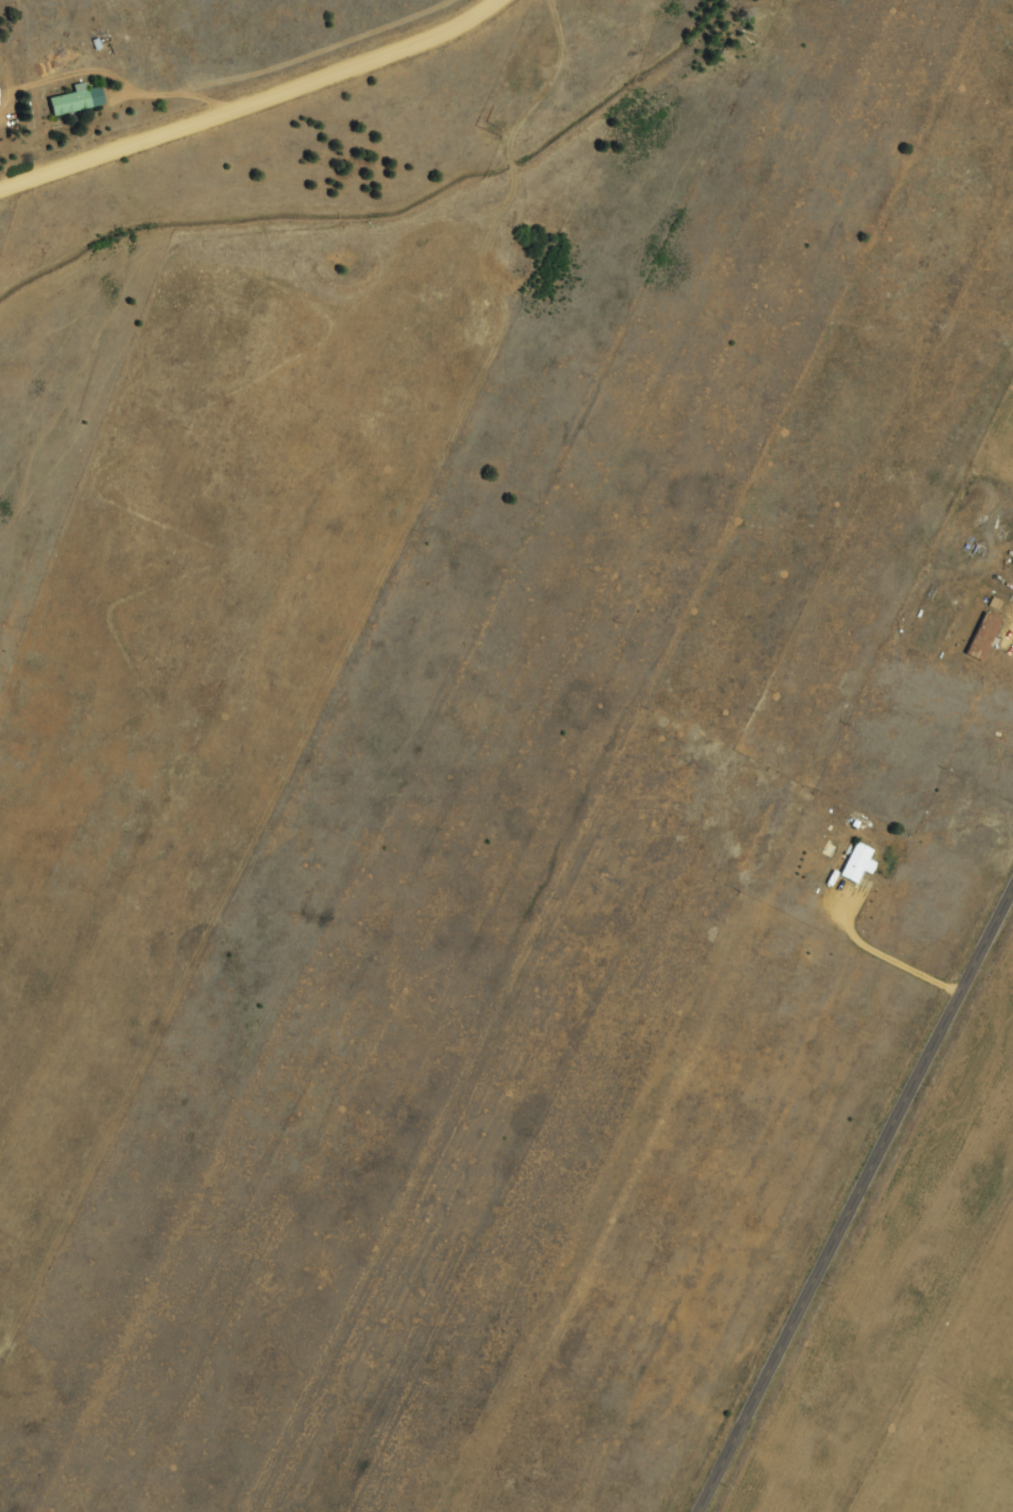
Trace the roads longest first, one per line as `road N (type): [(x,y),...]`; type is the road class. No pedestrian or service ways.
road 1 (secondary): [(698,1511),(1012,883)]
road 2 (residential): [(481,0),(299,99),(0,210)]

